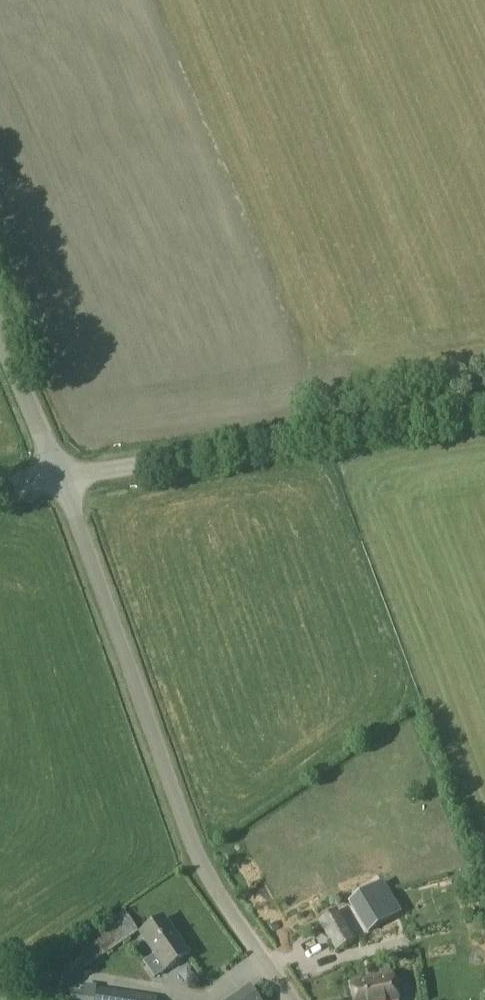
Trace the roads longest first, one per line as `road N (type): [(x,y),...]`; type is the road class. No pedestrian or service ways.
road 1 (unclassified): [(295,999),(227,905),(184,824),(60,478)]
road 2 (unclassified): [(484,417),(60,478)]
road 3 (unclassified): [(60,478),(0,337)]

